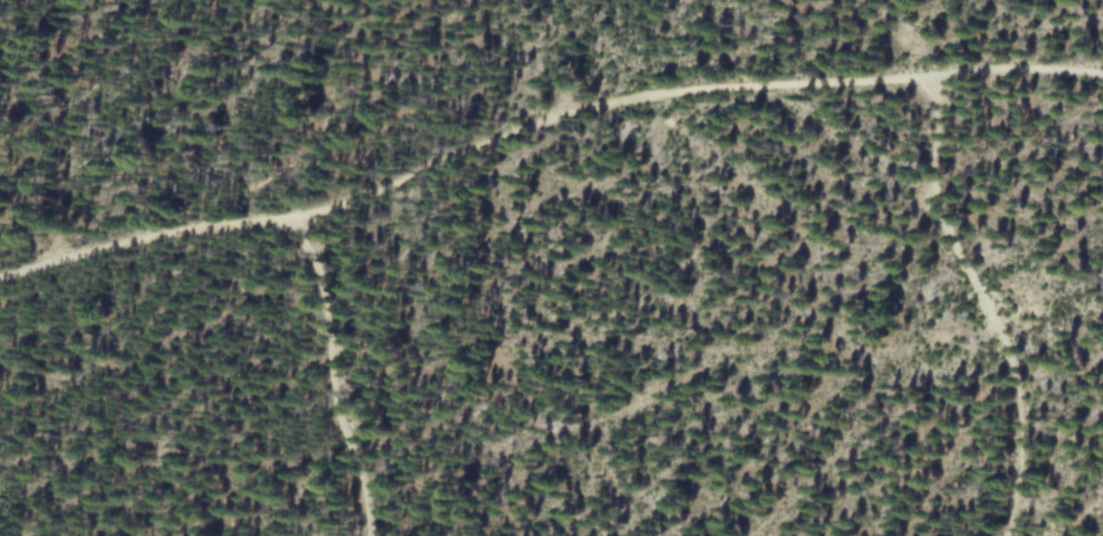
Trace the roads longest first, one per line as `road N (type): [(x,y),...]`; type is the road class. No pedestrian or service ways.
road 1 (track): [(0,275),(151,236),(320,210),(626,97),(1026,71),(1102,75)]
road 2 (track): [(943,75),(934,115),(940,209),(1010,356),(1021,404),(1024,454),(1005,535)]
road 3 (track): [(296,215),(331,336),(368,535)]

